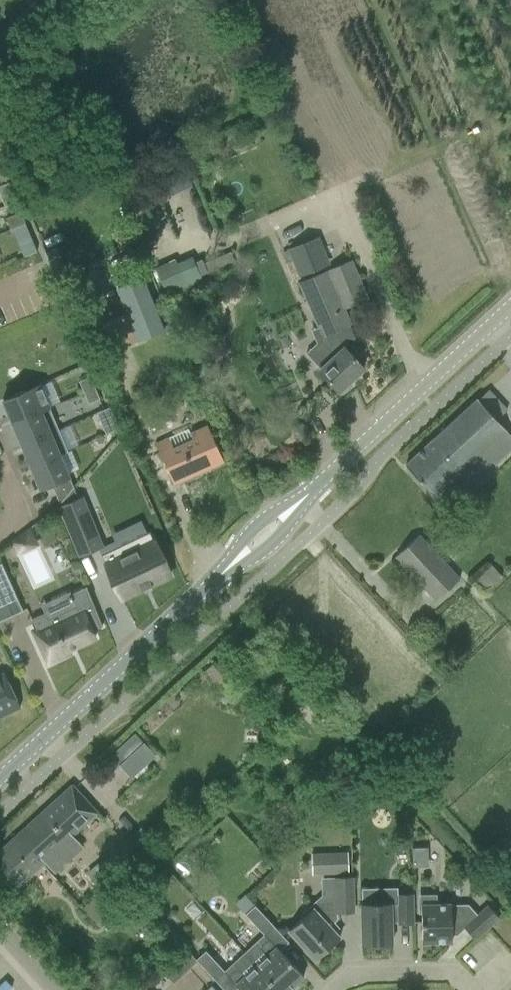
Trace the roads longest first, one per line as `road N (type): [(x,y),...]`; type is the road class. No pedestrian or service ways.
road 1 (tertiary): [(0,780),(234,562)]
road 2 (tertiary): [(291,509),(510,307)]
road 3 (residential): [(335,989),(351,977),(458,974),(473,989)]

